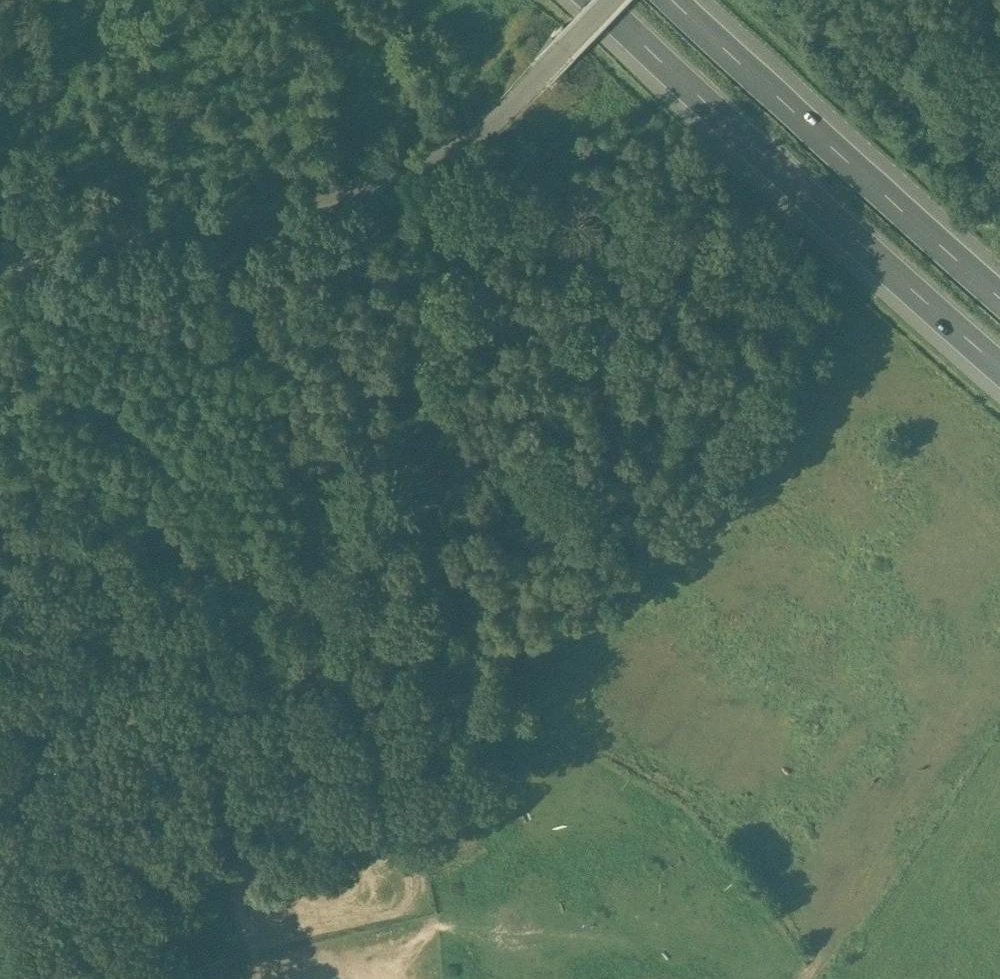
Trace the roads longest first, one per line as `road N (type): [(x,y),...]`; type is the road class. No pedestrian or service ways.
road 1 (unclassified): [(0,270),(346,191),(406,169),(469,135),(608,0)]
road 2 (motorway): [(602,0),(999,363)]
road 3 (motorway): [(999,297),(672,0)]

